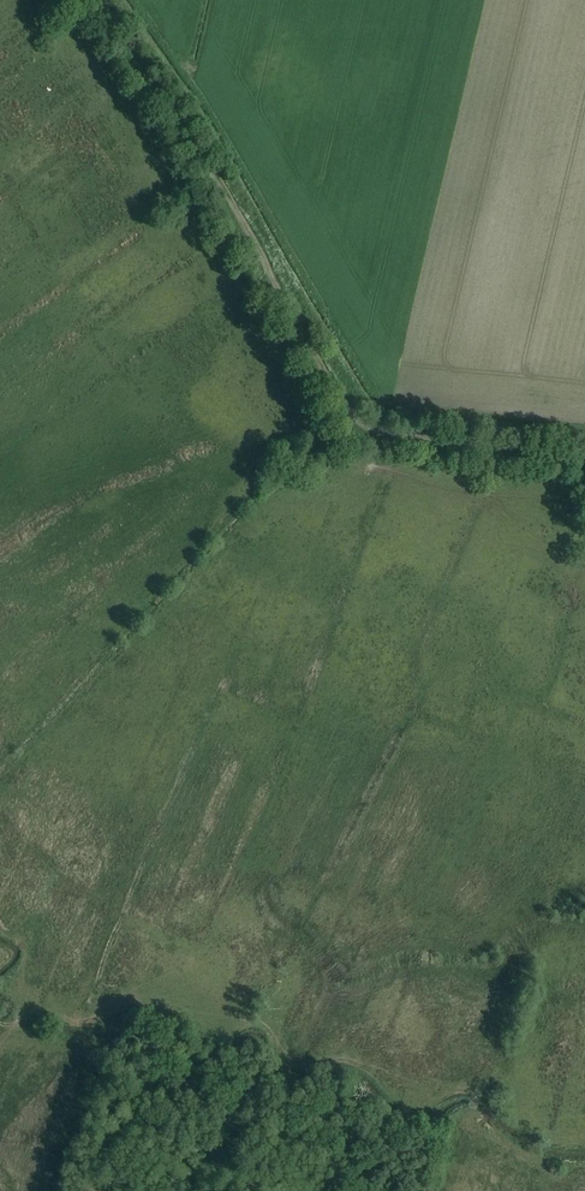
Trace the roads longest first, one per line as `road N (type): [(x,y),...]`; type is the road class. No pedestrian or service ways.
road 1 (track): [(97,0),(205,154),(355,417),(406,438),(584,458)]

